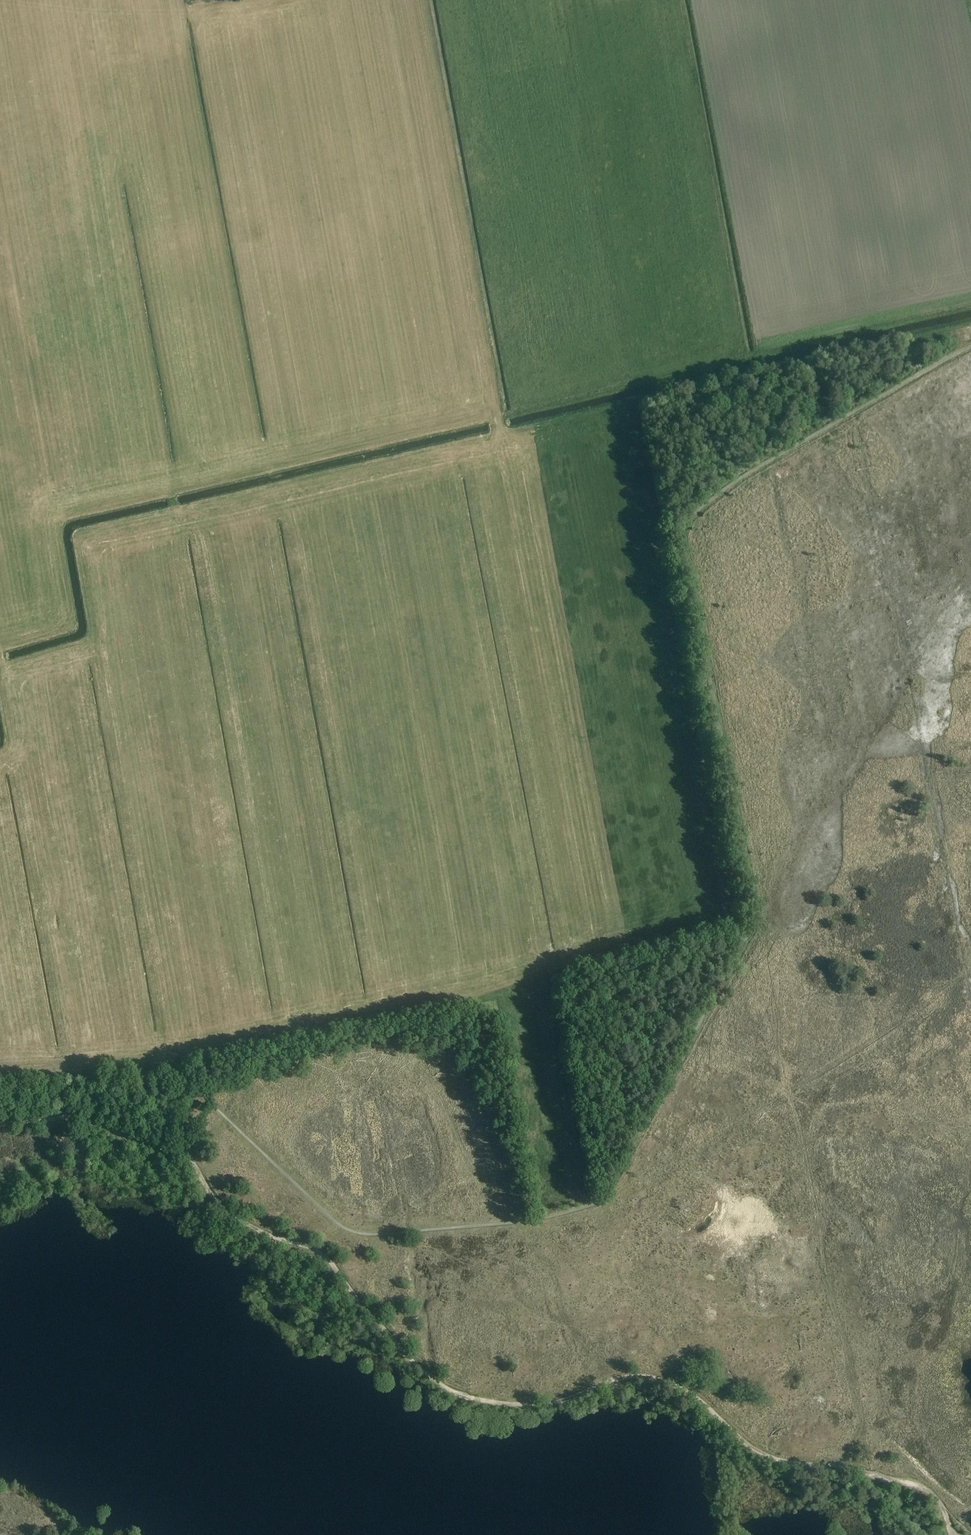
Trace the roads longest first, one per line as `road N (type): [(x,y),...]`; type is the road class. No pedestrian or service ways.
road 1 (track): [(0,1126),(76,1118),(185,1155),(234,1217),(325,1256),(412,1360),(458,1394),(538,1405),(620,1379),(661,1380),(769,1457),(926,1489),(954,1534)]

